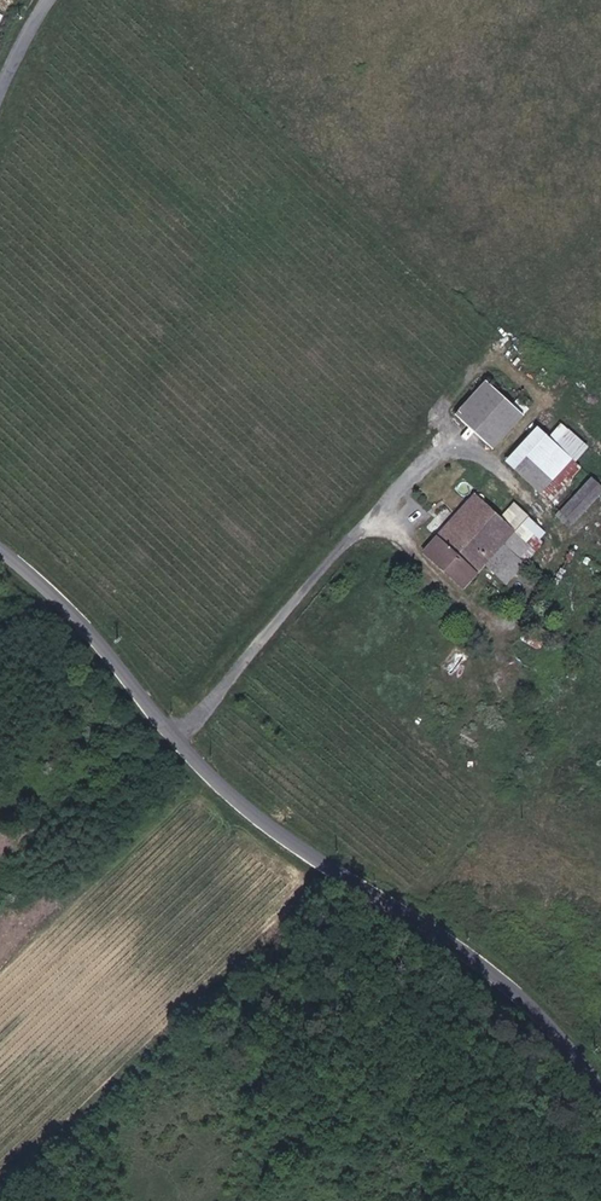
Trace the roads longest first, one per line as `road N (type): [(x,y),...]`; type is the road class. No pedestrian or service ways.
road 1 (unclassified): [(600,1085),(584,1058),(503,981),(262,820),(175,737),(75,613),(0,549)]

